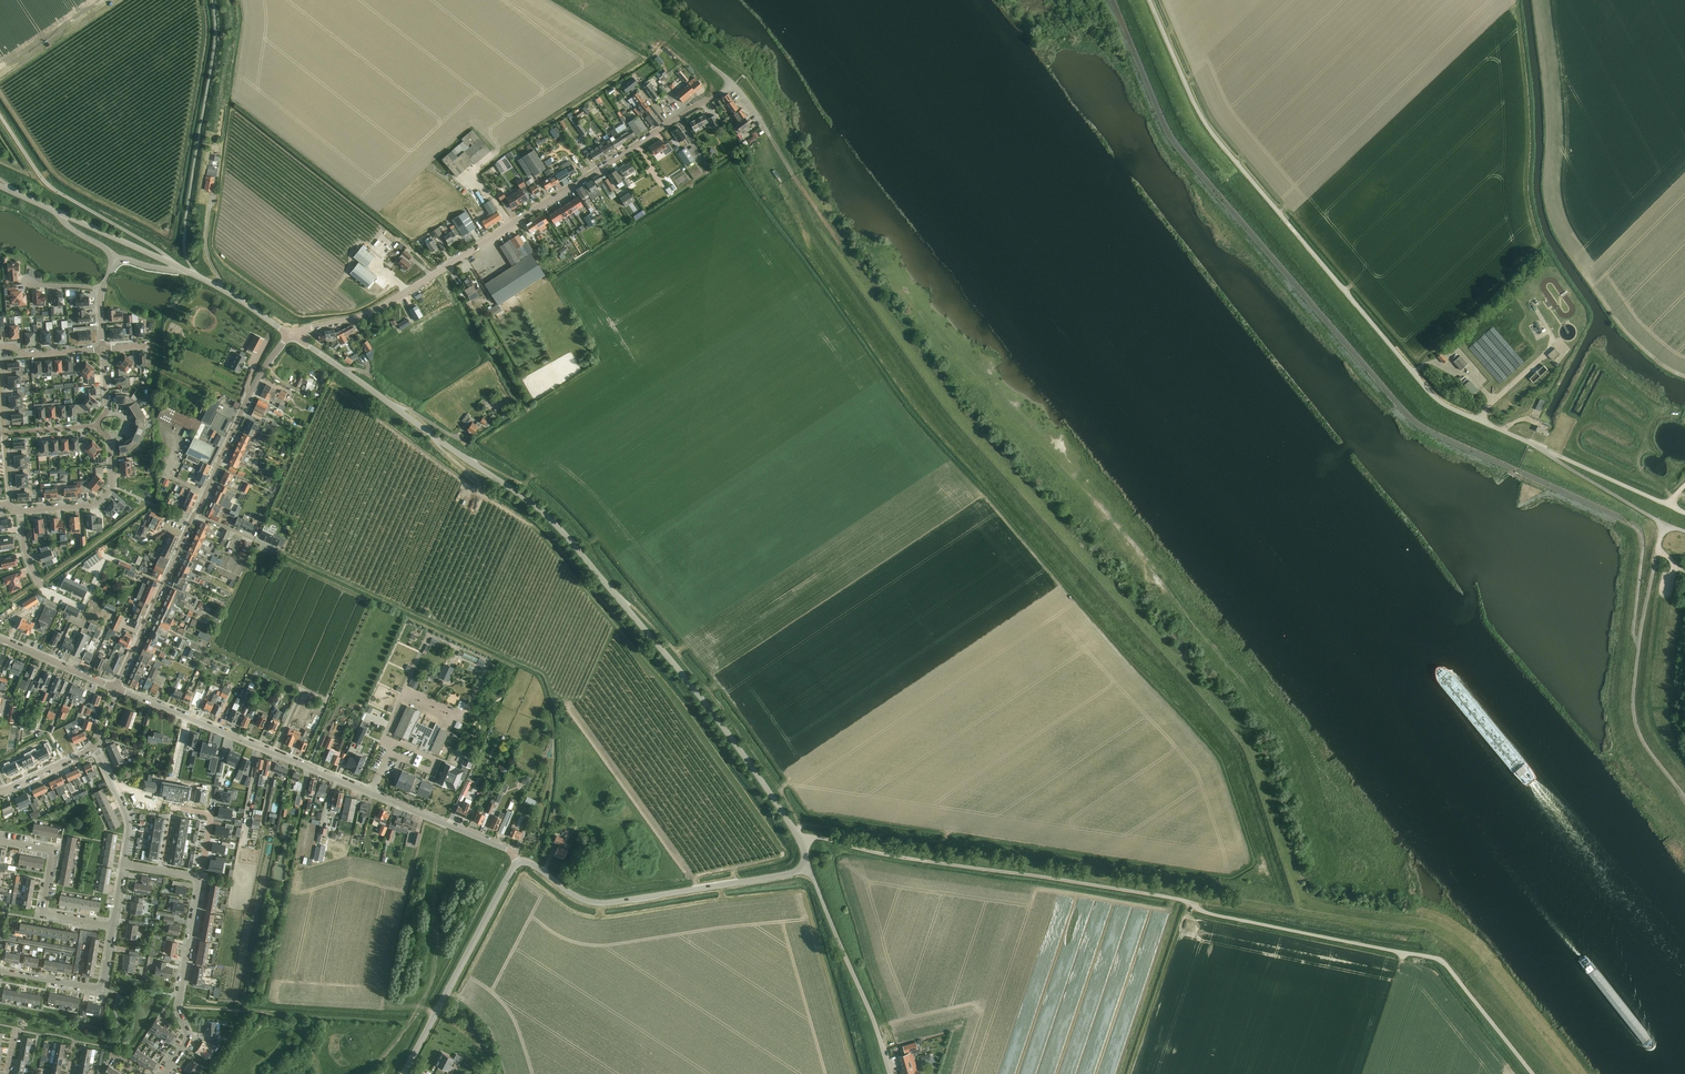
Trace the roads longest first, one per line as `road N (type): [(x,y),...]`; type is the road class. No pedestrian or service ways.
road 1 (unclassified): [(1533,1073),(1434,957),(1207,913),(1166,897),(817,837),(800,842)]
road 2 (unclassified): [(800,842),(708,707),(558,527),(350,375)]
road 3 (unclassified): [(1541,447),(1429,390),(1212,133),(1149,0)]
road 4 (residential): [(517,863),(507,850),(115,687)]
road 5 (residential): [(291,335),(388,305),(669,124)]
road 6 (tertiary): [(115,687),(266,366),(291,335)]
road 7 (unclassified): [(213,0),(215,46),(184,240),(192,274)]
road 8 (unclassified): [(1684,796),(1649,750),(1633,707),(1658,551)]
road 9 (unclassified): [(803,866),(605,902),(555,881)]
road 10 (unclassified): [(179,267),(52,188),(0,116)]
road 11 (unclassified): [(889,1073),(803,866)]
road 12 (unclassified): [(404,1073),(506,880)]
road 13 (residential): [(166,1073),(188,1038),(177,1006),(197,879)]
road 14 (residential): [(839,243),(732,86)]
road 15 (residential): [(113,926),(48,914),(51,852),(0,840)]
road 16 (residential): [(162,870),(172,807),(212,813),(197,879)]
road 17 (residential): [(20,511),(100,501),(113,487),(110,435),(98,426)]
road 18 (residential): [(0,971),(98,988),(113,926)]
road 19 (unclassified): [(1684,513),(1541,447)]
road 20 (unclassified): [(1665,524),(1541,447)]
road 21 (tertiary): [(179,267),(61,213)]
road 22 (residential): [(115,687),(0,639)]
road 23 (residential): [(124,863),(129,823),(95,747)]
road 24 (residential): [(79,605),(38,582),(20,511)]

